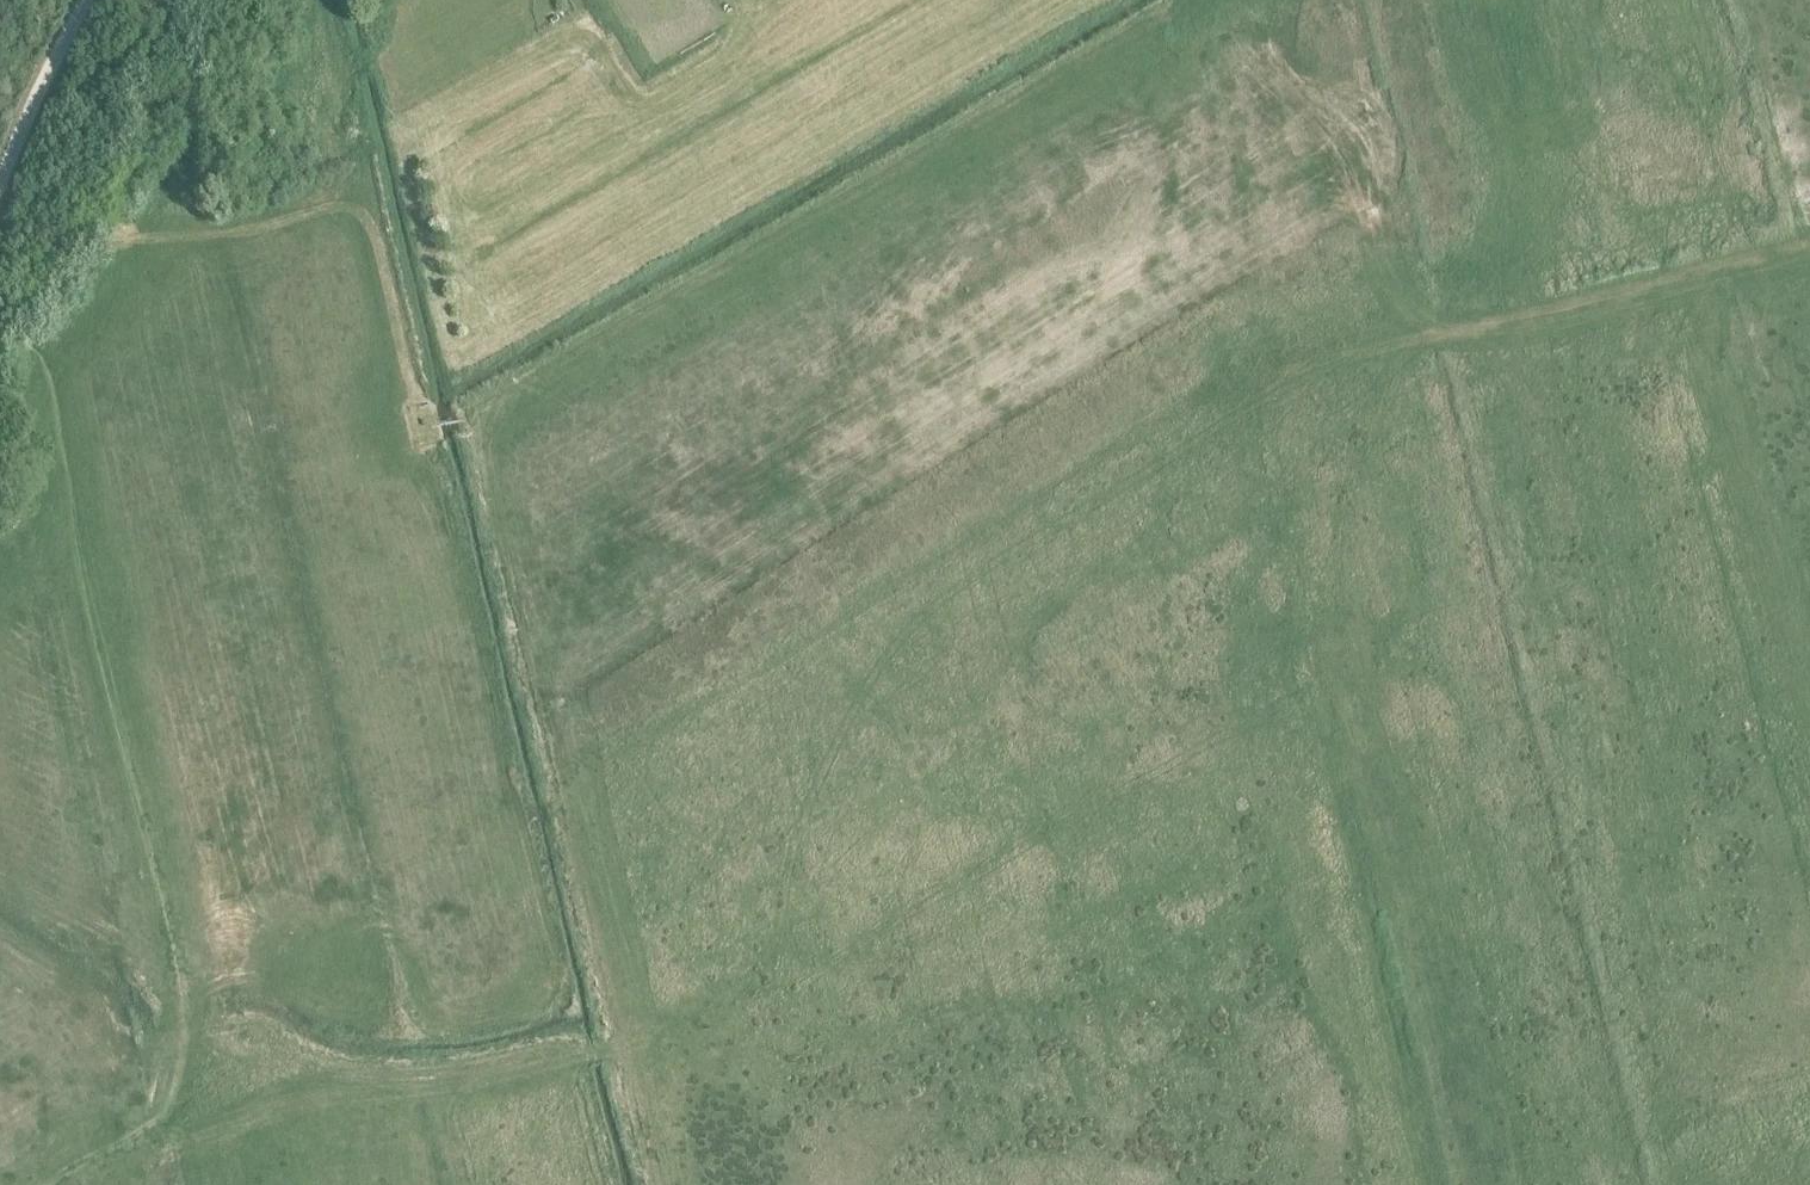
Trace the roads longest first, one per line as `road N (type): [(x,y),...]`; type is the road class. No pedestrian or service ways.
road 1 (track): [(0,328),(28,343),(185,1072),(170,1114),(138,1143),(54,1184)]
road 2 (unclassified): [(0,178),(85,0)]

